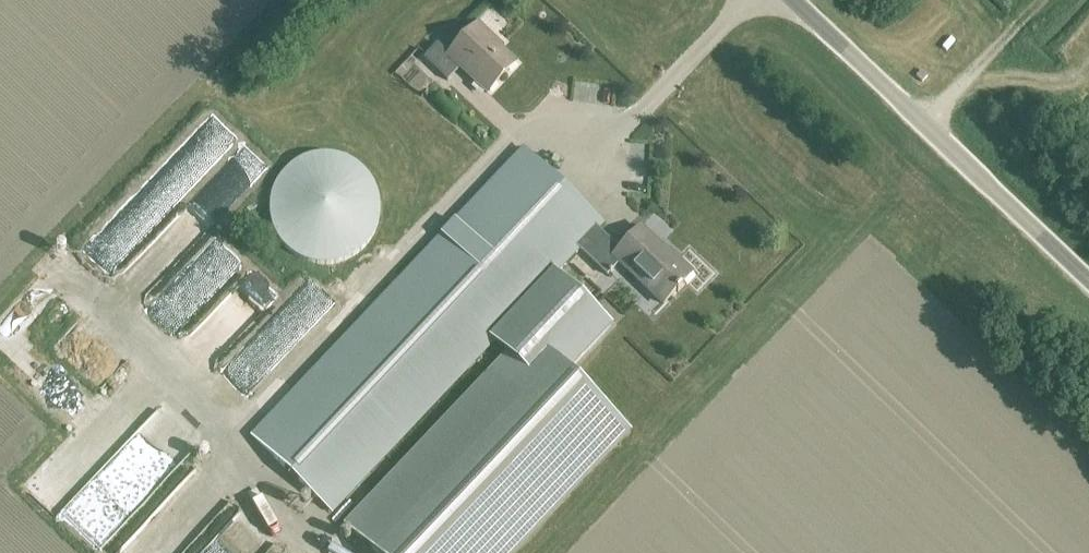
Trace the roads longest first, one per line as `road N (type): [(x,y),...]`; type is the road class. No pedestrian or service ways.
road 1 (tertiary): [(1088,286),(791,0)]
road 2 (track): [(1045,0),(920,125)]

